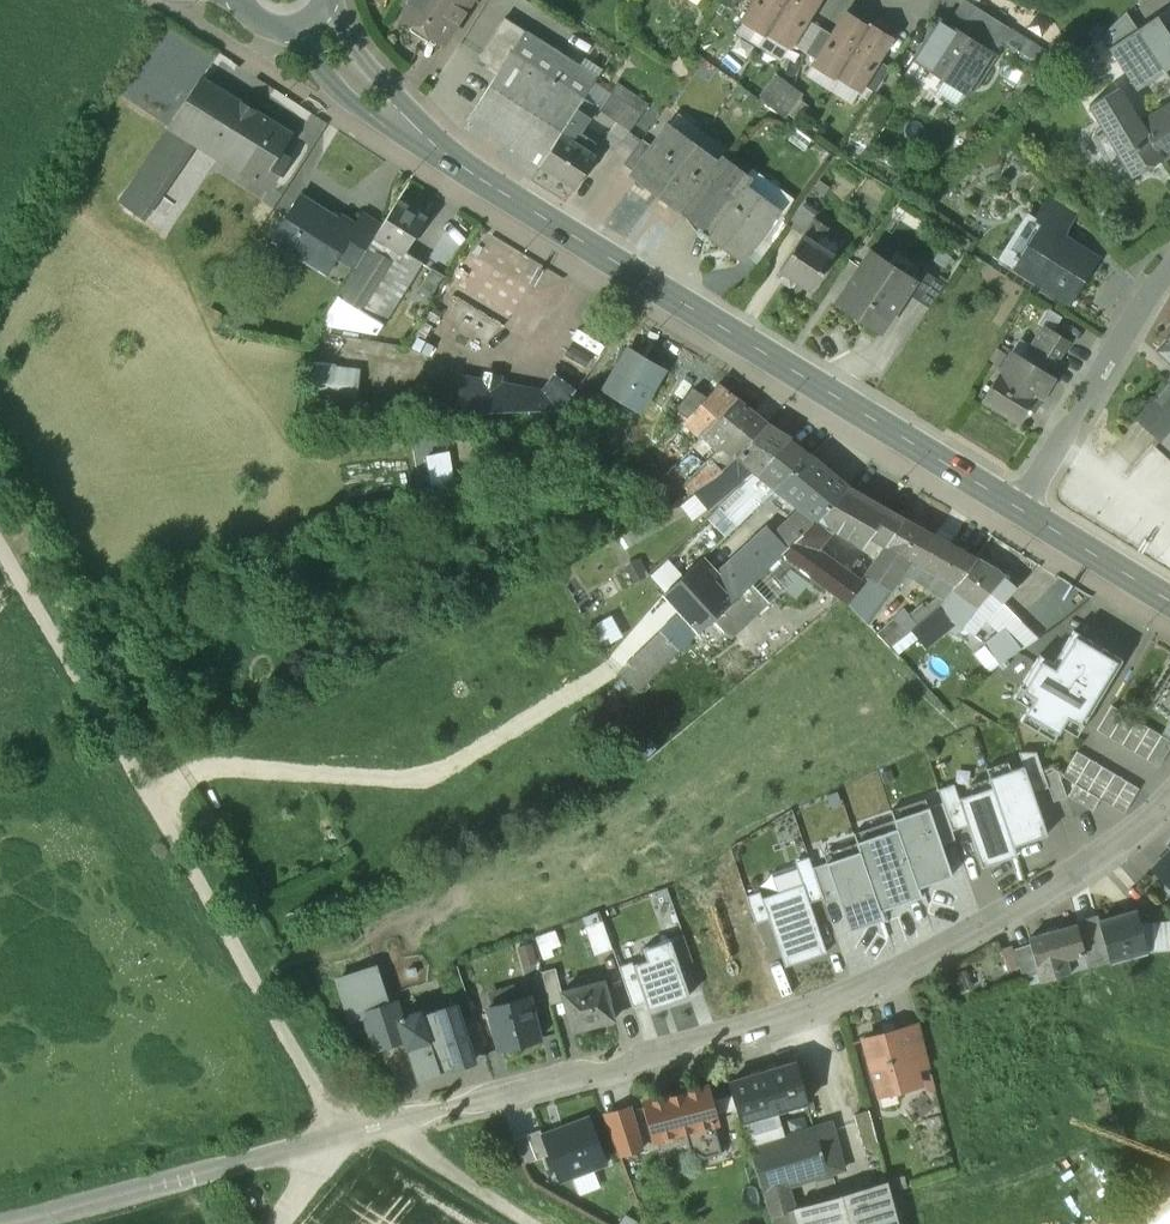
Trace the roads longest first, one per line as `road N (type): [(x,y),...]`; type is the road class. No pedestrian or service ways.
road 1 (tertiary): [(2,1223),(397,1129),(860,997),(1061,894),(1169,806)]
road 2 (secondary): [(415,128),(557,228),(1016,506)]
road 3 (track): [(0,535),(343,1141)]
road 4 (residential): [(1016,506),(1169,269)]
road 5 (secondary): [(1016,506),(1169,601)]
road 6 (secondary): [(300,27),(339,92),(375,118),(415,128)]
road 7 (track): [(397,1129),(528,1223)]
road 8 (secondary): [(415,128),(332,0)]

